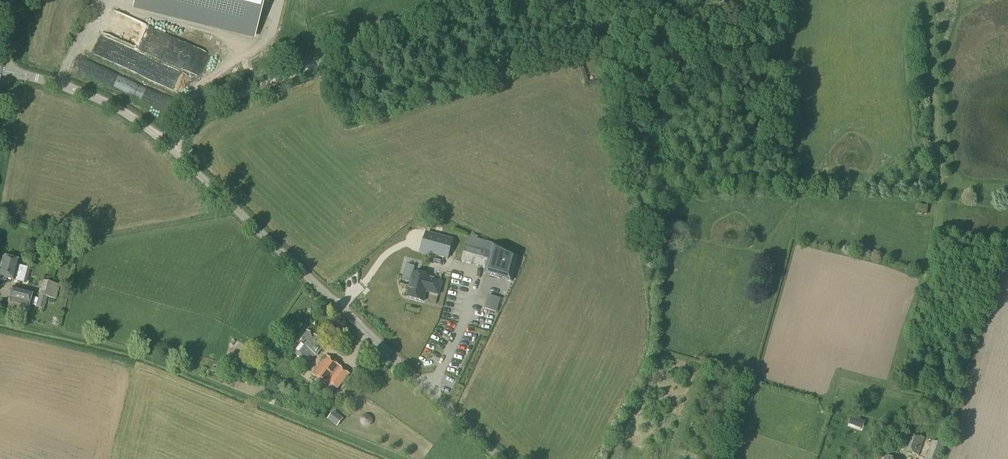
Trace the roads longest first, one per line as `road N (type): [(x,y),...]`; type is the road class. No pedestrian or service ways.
road 1 (unclassified): [(502,458),(174,148),(116,108),(0,69)]
road 2 (track): [(174,148),(225,100),(492,0)]
road 3 (track): [(931,0),(942,201)]
road 4 (track): [(950,140),(948,53),(964,0)]

